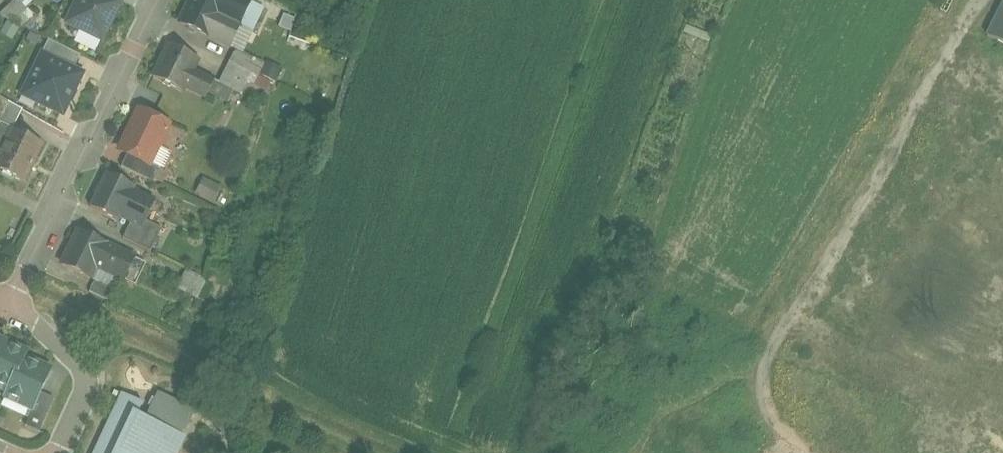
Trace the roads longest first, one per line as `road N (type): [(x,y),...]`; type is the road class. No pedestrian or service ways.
road 1 (residential): [(56,452),(91,387),(78,362),(13,300),(15,289),(155,0)]

